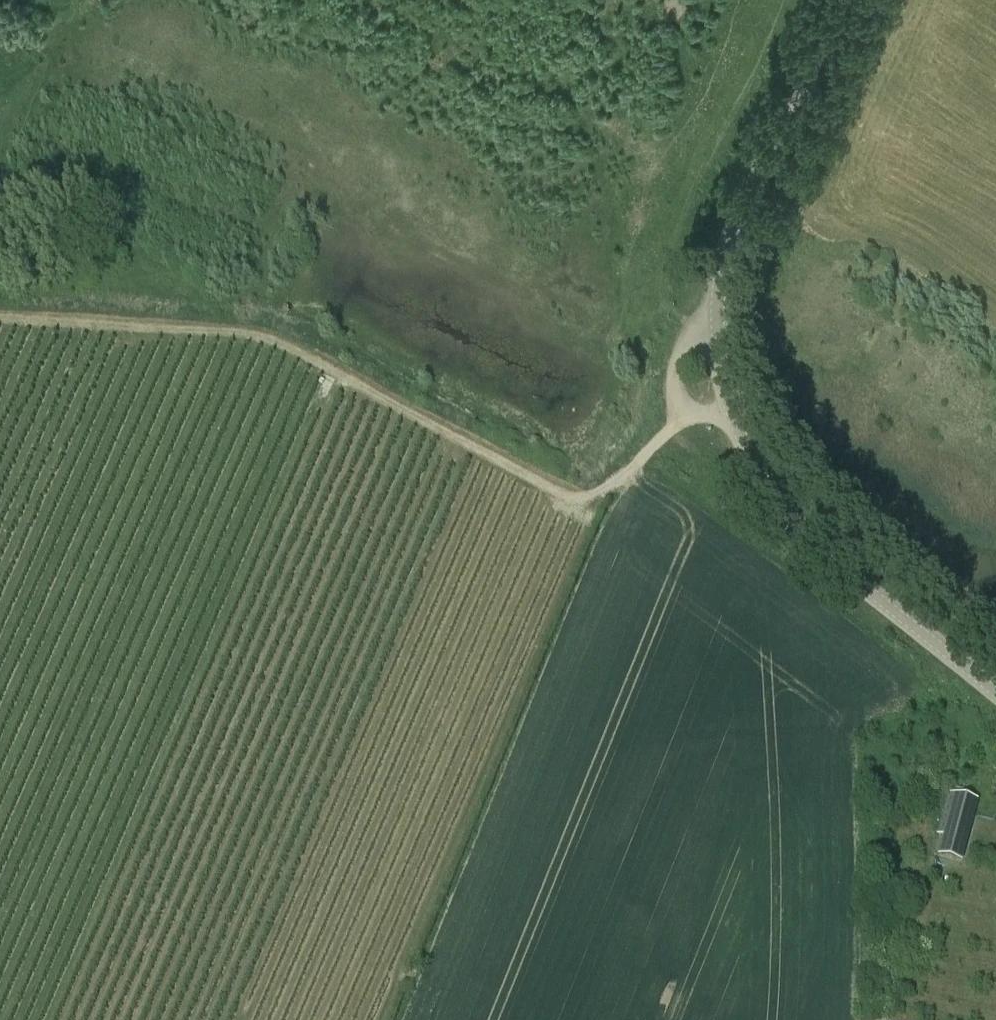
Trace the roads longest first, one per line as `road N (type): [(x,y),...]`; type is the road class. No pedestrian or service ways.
road 1 (tertiary): [(995,699),(803,536),(751,460),(728,396),(717,325),(725,266),(838,0)]
road 2 (track): [(685,412),(618,483),(571,496),(262,335),(0,318)]

